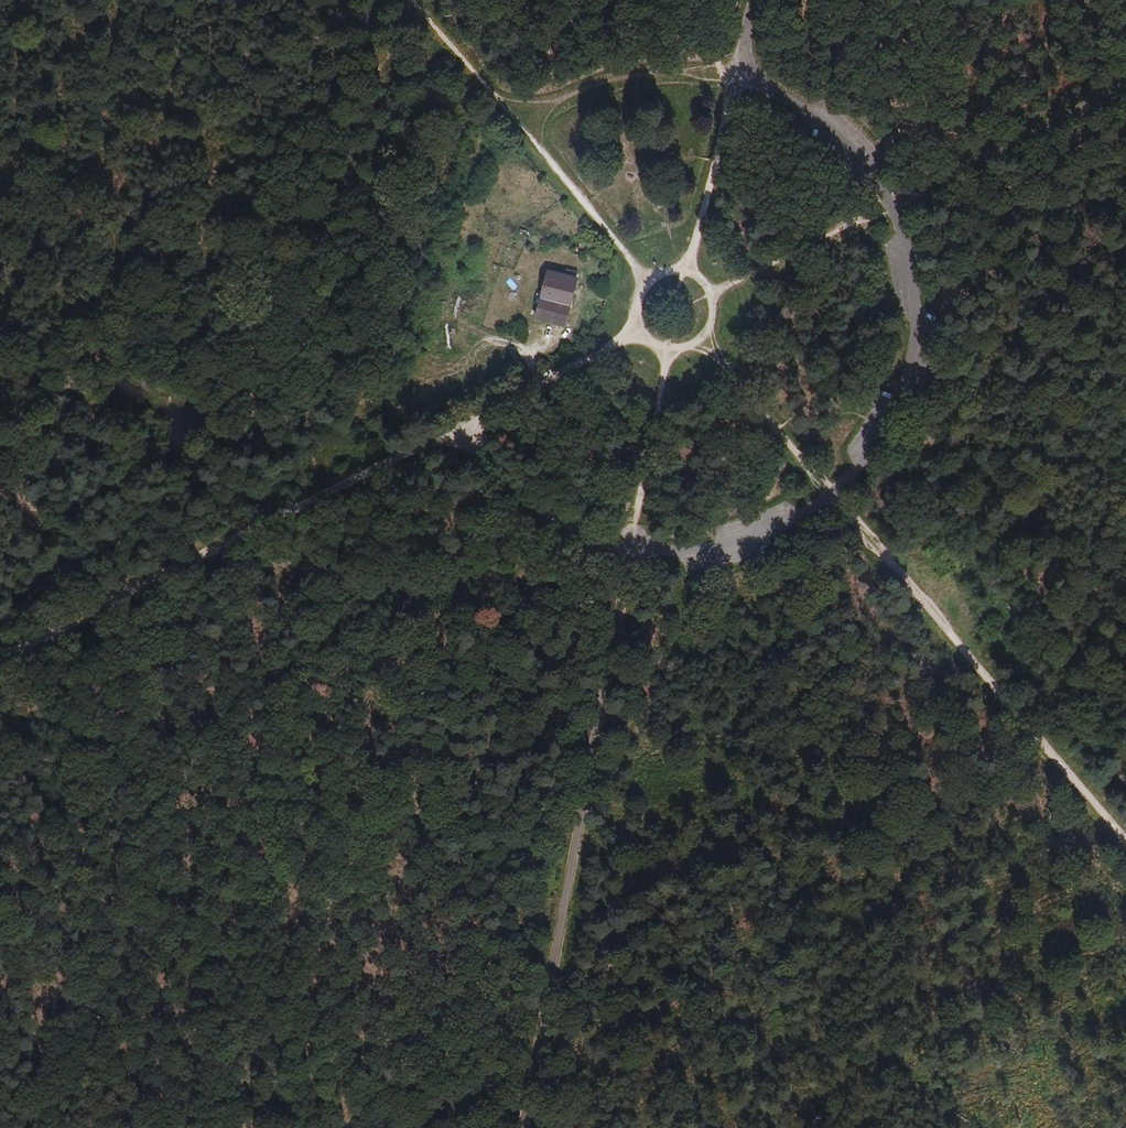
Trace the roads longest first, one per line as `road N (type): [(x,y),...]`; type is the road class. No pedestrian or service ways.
road 1 (track): [(637,333),(0,659)]
road 2 (track): [(1125,840),(832,492),(696,348)]
road 3 (unclassified): [(521,1127),(628,550)]
road 4 (track): [(413,0),(646,280)]
road 5 (track): [(1125,84),(889,205)]
road 6 (track): [(512,117),(625,78),(739,72)]
road 7 (track): [(739,72),(687,272)]
road 8 (track): [(628,550),(668,354)]
road 9 (track): [(889,205),(712,295)]
road 10 (track): [(595,545),(512,498),(452,429)]

